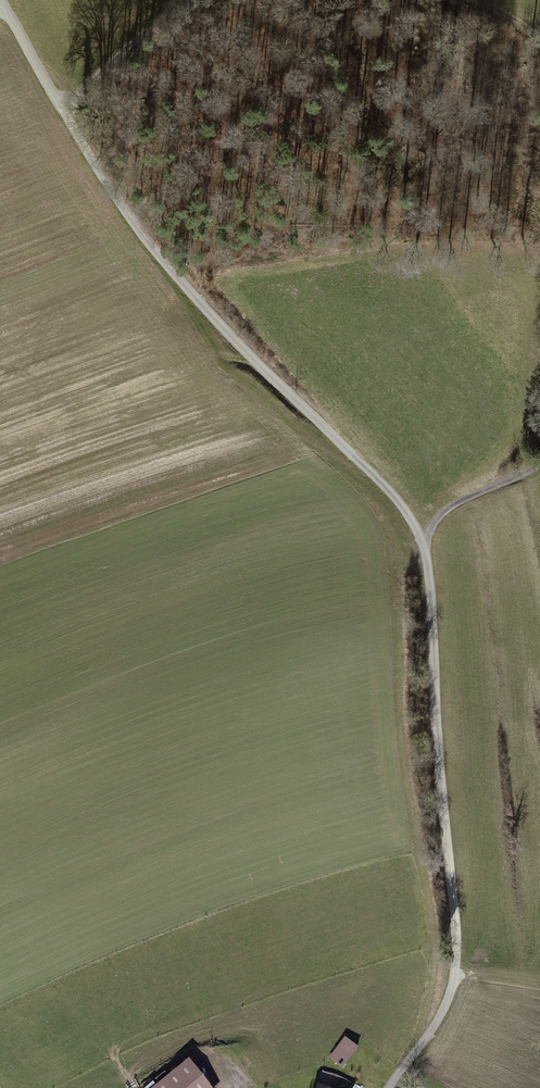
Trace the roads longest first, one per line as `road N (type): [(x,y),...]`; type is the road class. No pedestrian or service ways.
road 1 (track): [(389,1087),(440,1017),(459,955),(426,541)]
road 2 (track): [(426,541),(403,503),(142,234),(66,113)]
road 3 (track): [(417,1050),(436,957),(407,768),(402,655)]
road 4 (track): [(66,113),(155,22),(199,0)]
road 5 (track): [(539,464),(451,508),(426,541)]
road 6 (track): [(66,113),(2,0)]

